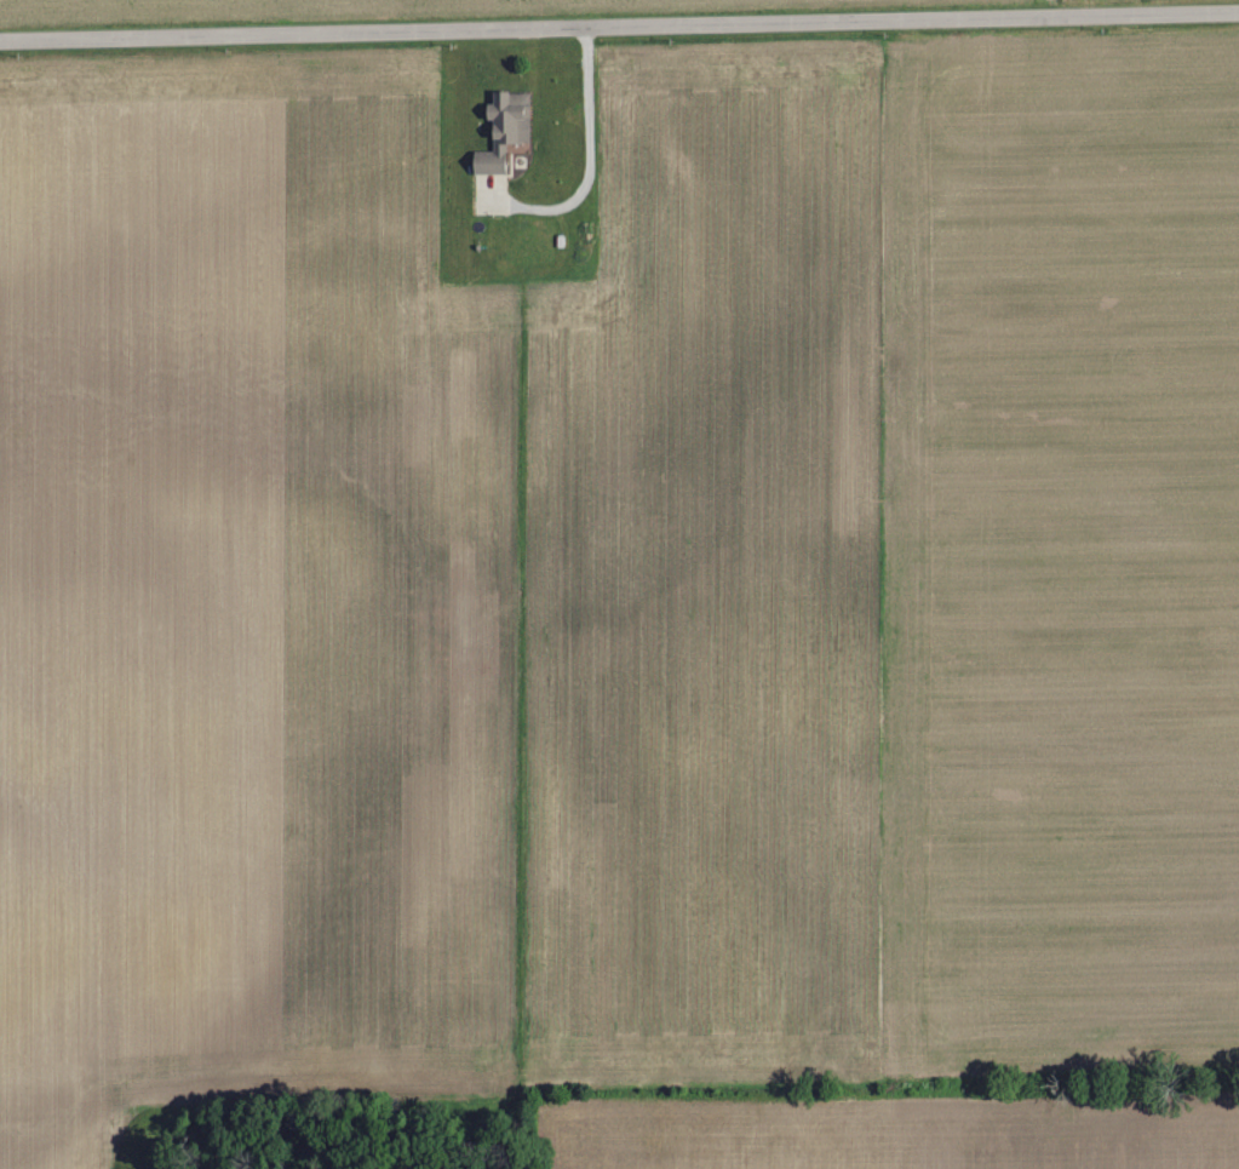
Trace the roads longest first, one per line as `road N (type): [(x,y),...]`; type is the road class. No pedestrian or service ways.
road 1 (tertiary): [(1238,11),(0,39)]

